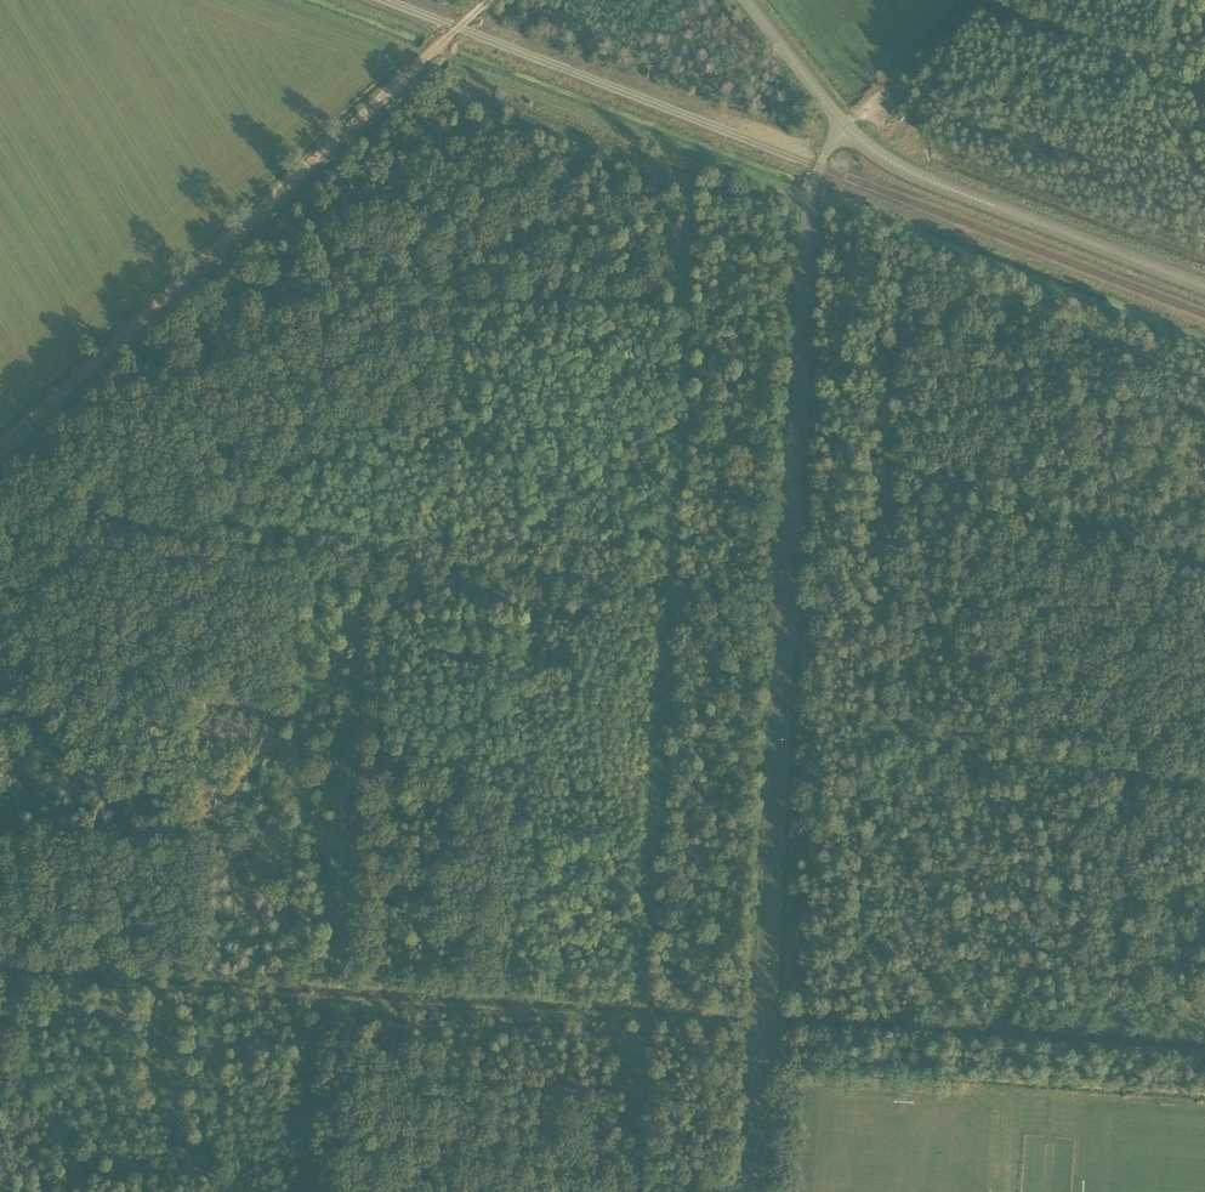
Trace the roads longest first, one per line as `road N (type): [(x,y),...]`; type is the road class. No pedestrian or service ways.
road 1 (unclassified): [(748,1191),(809,199),(830,145),(846,127)]
road 2 (track): [(436,48),(0,446)]
road 3 (track): [(8,697),(304,715),(290,931),(271,998)]
road 4 (unclassified): [(1204,286),(924,178),(846,127)]
road 5 (track): [(759,1026),(370,1003)]
road 6 (track): [(457,61),(809,199)]
road 7 (track): [(271,998),(0,980)]
road 8 (track): [(370,1003),(361,1191)]
road 9 (unclassified): [(846,127),(746,0)]

